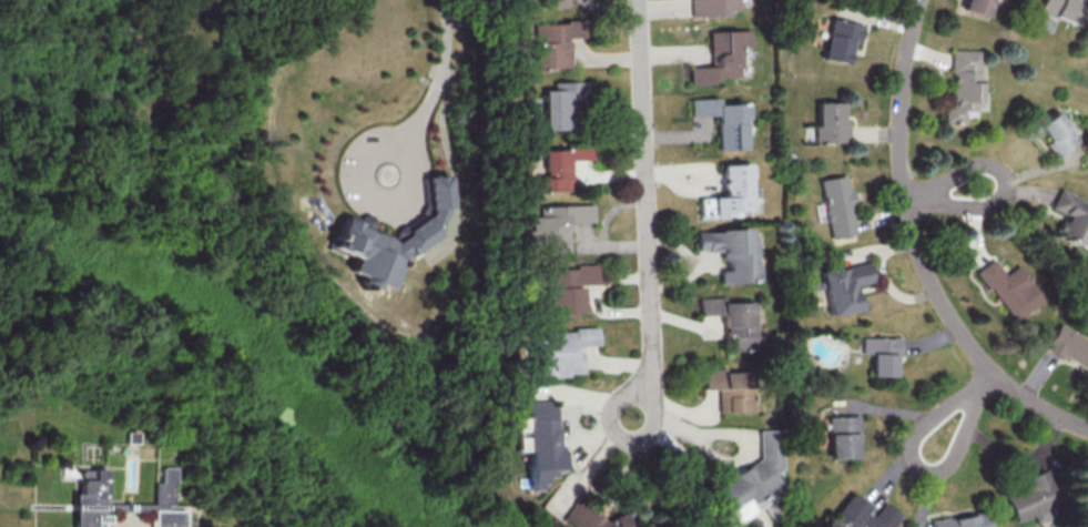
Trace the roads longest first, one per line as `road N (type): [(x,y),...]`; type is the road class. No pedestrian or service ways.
road 1 (residential): [(1087,425),(1019,397),(950,312),(909,201),(903,158),(904,85),(921,0)]
road 2 (residential): [(640,0),(651,356),(632,417)]
road 3 (residential): [(909,201),(993,207),(1009,193),(1009,173),(972,162),(929,200)]

